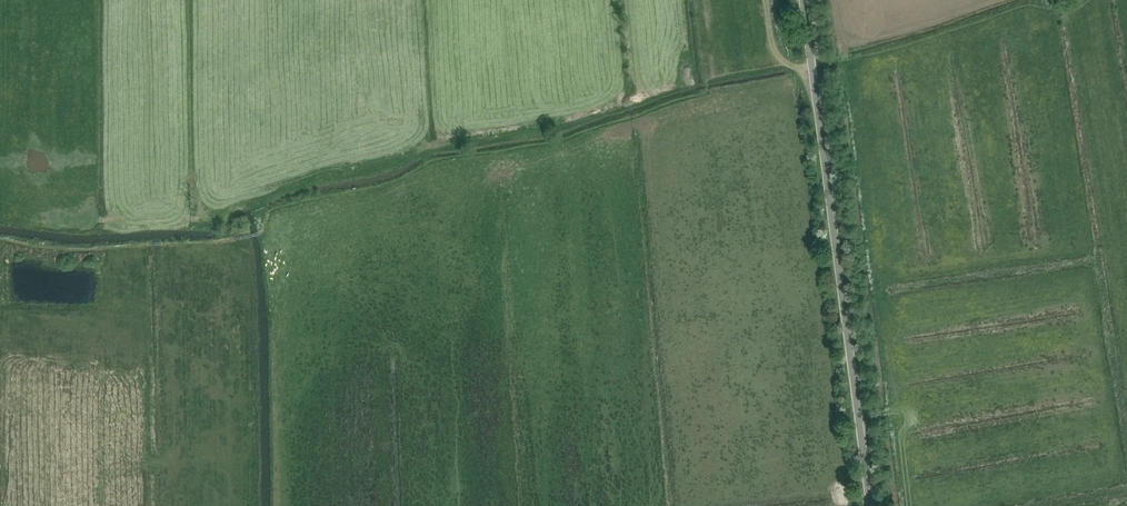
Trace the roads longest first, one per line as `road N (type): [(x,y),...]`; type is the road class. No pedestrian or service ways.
road 1 (unclassified): [(870,505),(803,0)]

